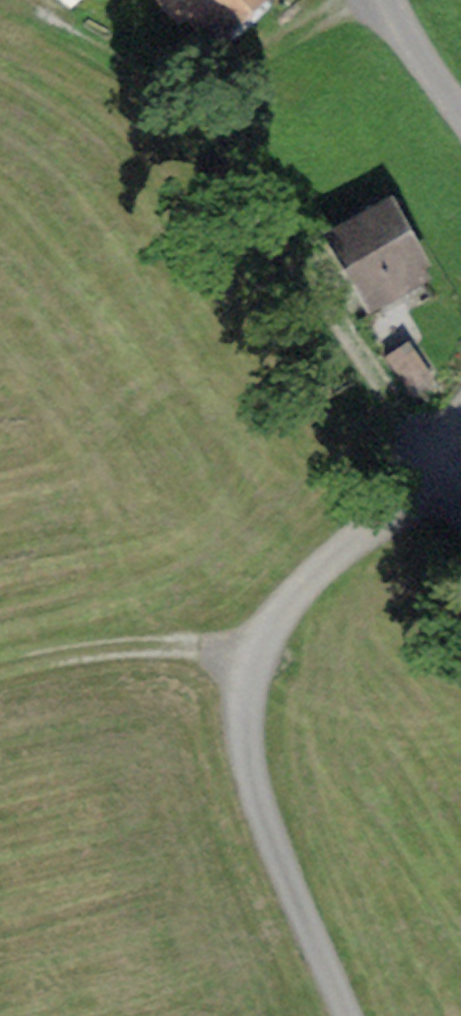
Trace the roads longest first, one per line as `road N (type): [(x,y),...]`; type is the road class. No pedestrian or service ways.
road 1 (unclassified): [(347,1015),(275,843),(246,716),(277,622),(460,412)]
road 2 (track): [(267,652),(199,643),(63,649),(0,667)]
road 3 (track): [(371,0),(220,94),(137,58)]
road 4 (track): [(137,58),(3,0)]
road 5 (unclassified): [(460,124),(389,0)]

